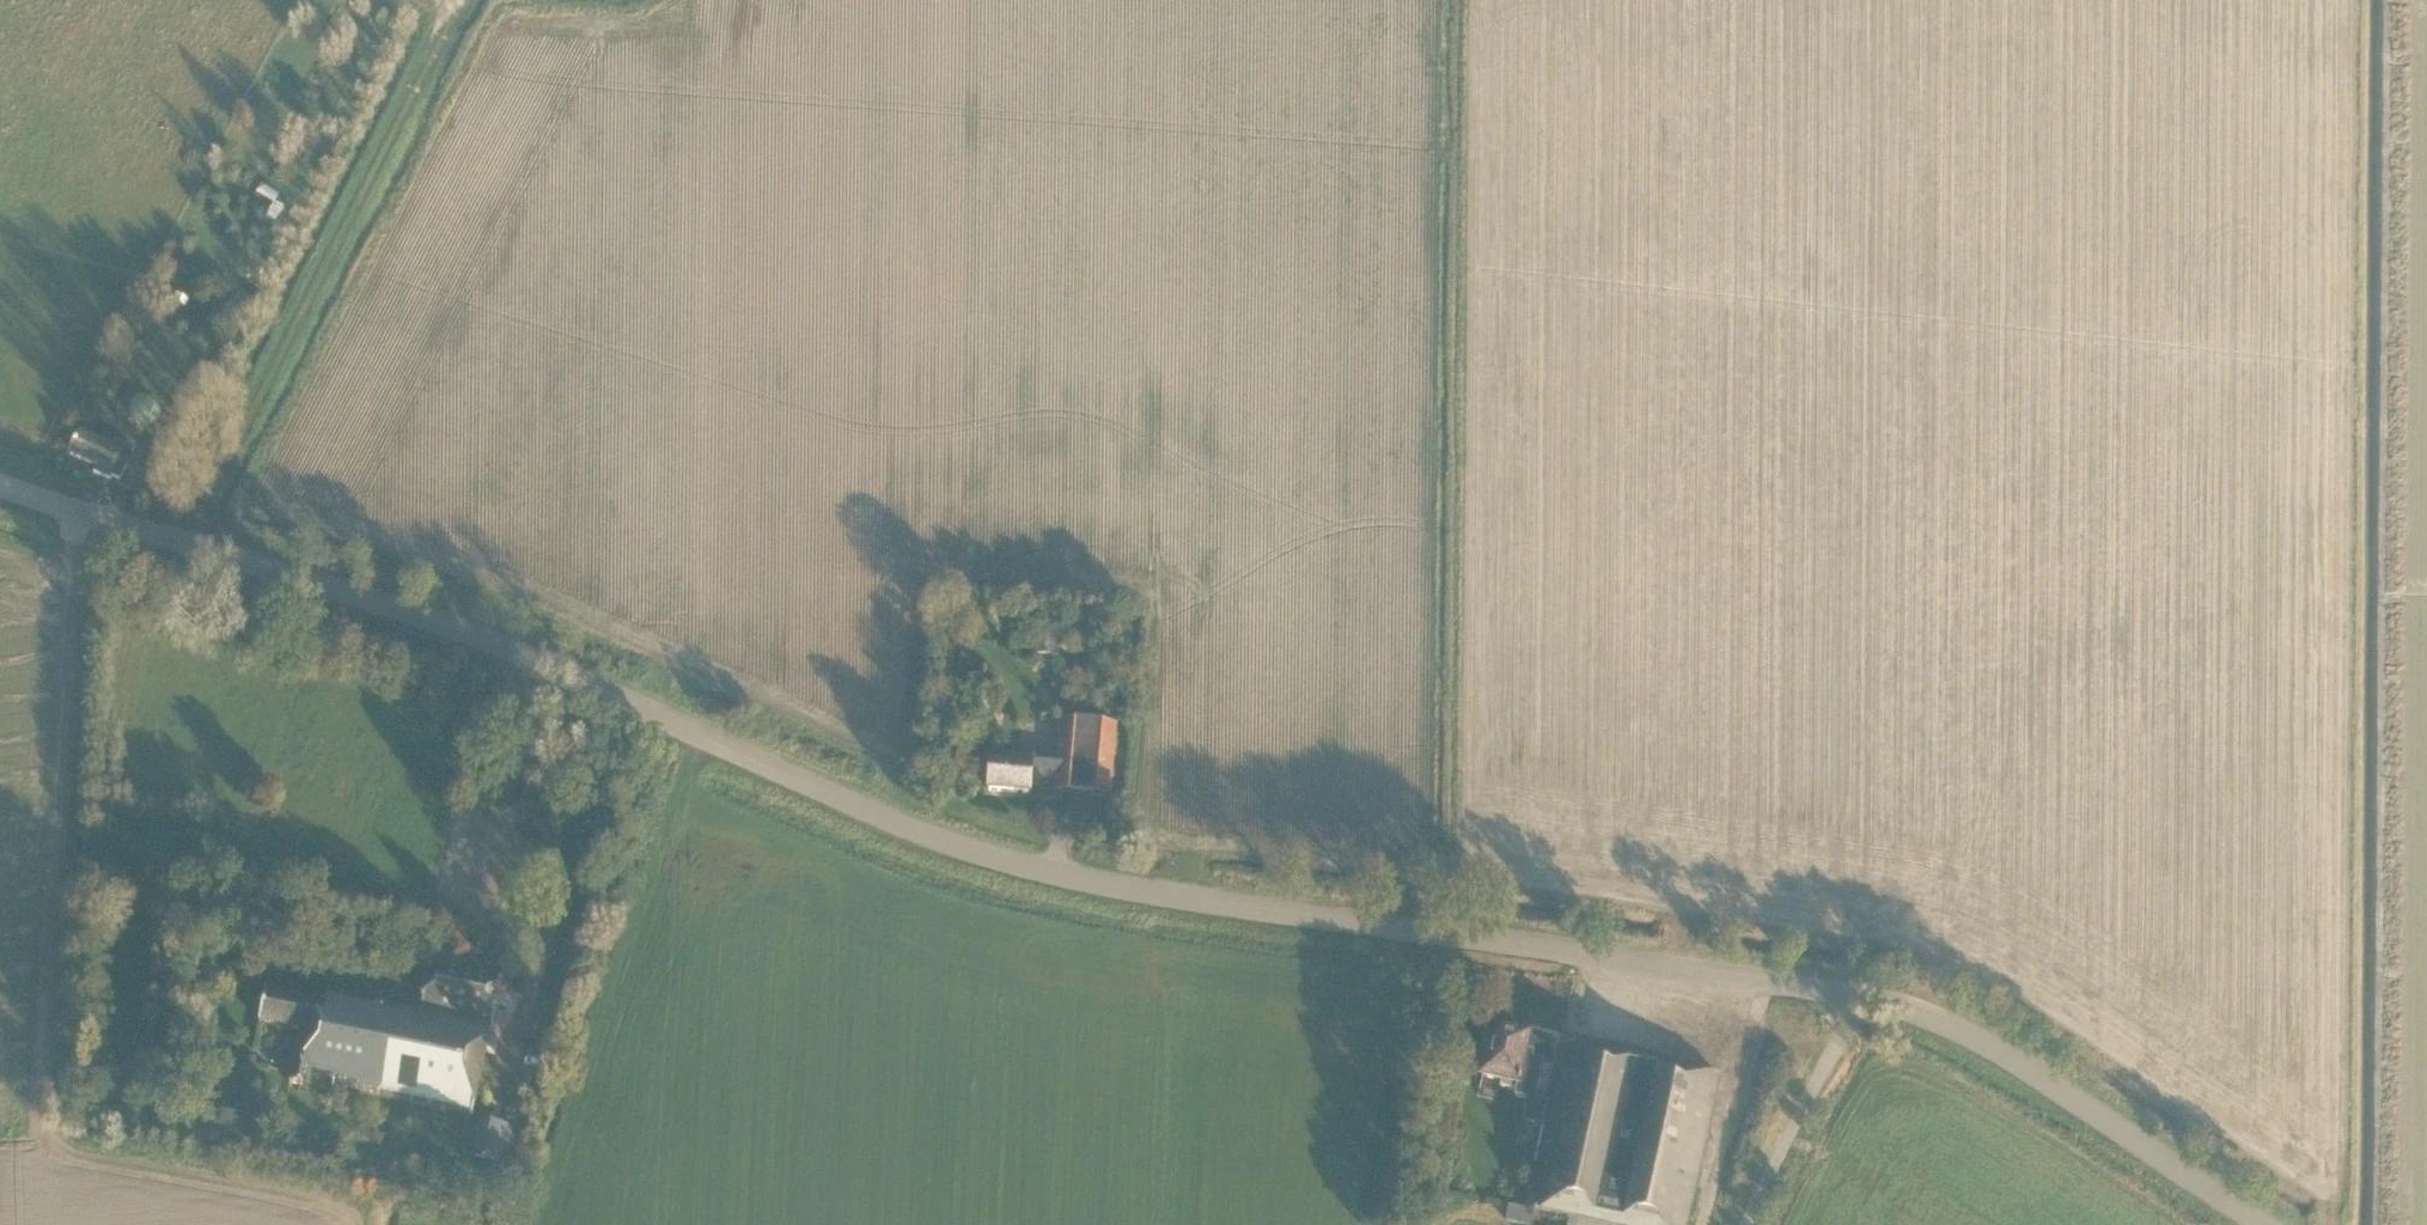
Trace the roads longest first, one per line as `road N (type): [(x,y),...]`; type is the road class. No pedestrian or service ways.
road 1 (tertiary): [(2246,1224),(2018,1068),(1944,1026),(1861,995),(1224,904),(1012,863),(881,816),(446,624),(0,489)]
road 2 (track): [(83,518),(73,568),(48,1144),(69,1163),(288,1197),(330,1209),(349,1224)]

